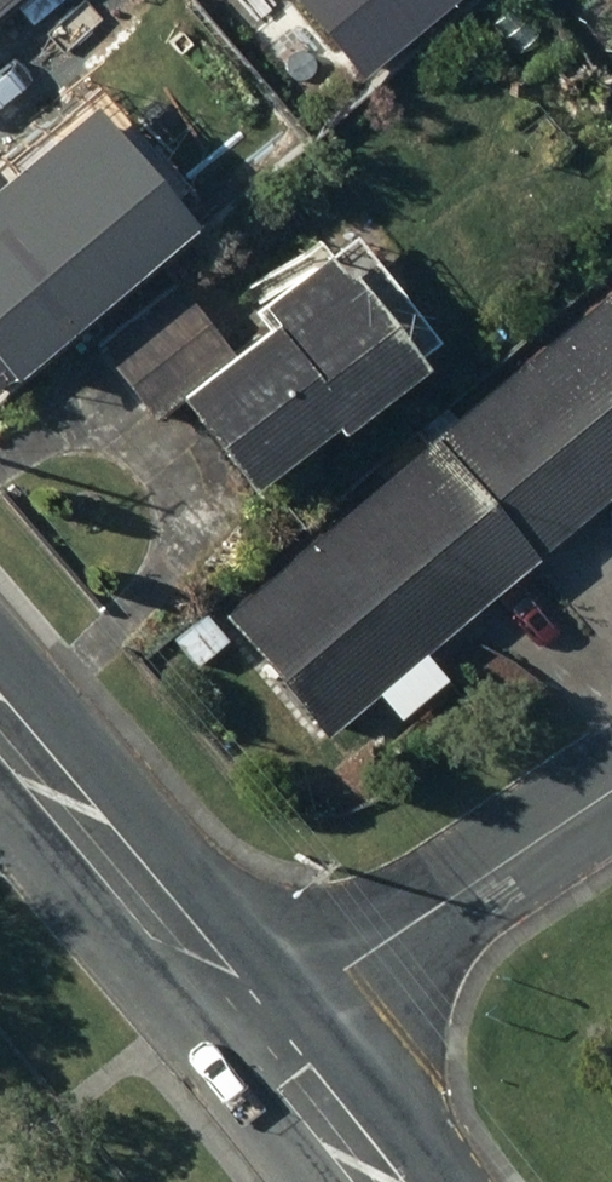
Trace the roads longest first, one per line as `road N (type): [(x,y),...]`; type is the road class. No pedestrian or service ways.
road 1 (residential): [(255,1036),(611,789)]
road 2 (secondary): [(0,735),(255,1036)]
road 3 (secondary): [(255,1036),(364,1181)]

